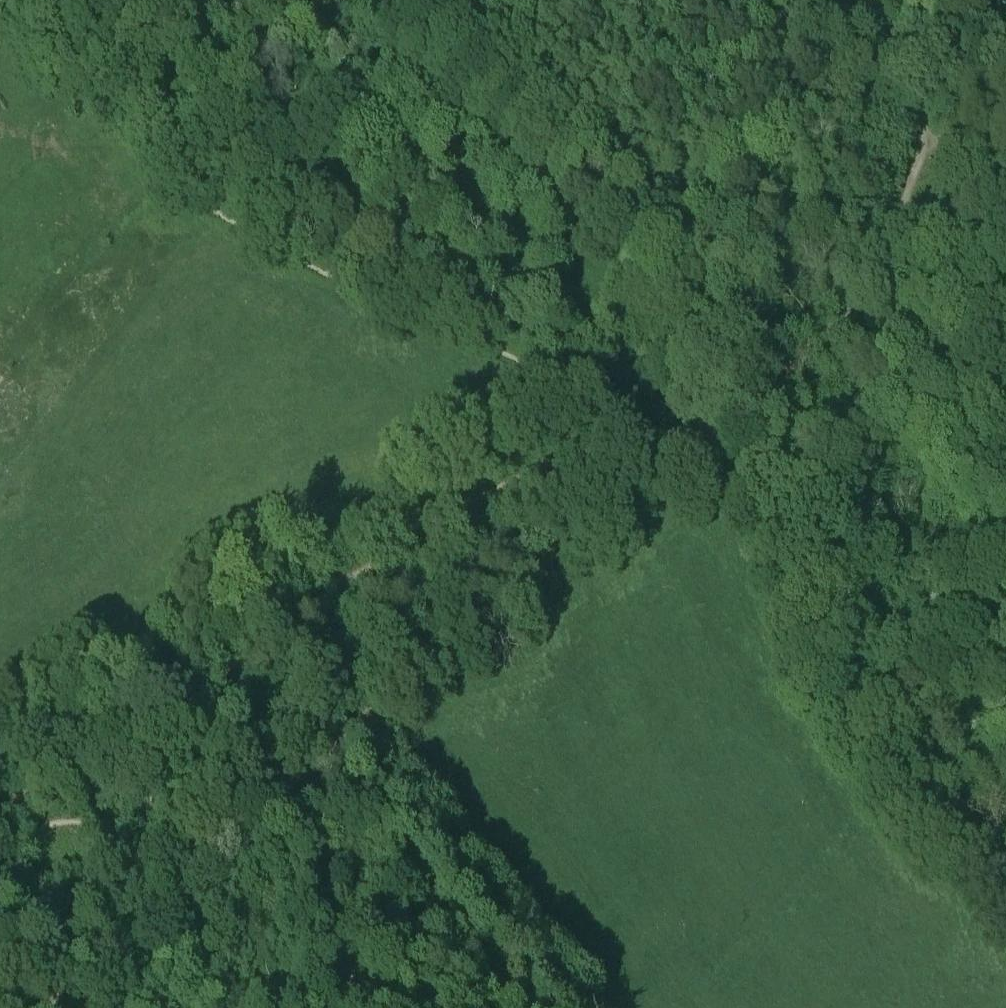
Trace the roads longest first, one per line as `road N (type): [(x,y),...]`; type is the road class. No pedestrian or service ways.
road 1 (track): [(680,431),(627,498),(493,601),(42,1007)]
road 2 (track): [(0,802),(186,744),(236,705),(308,601),(433,520),(610,436),(680,431)]
road 3 (track): [(15,0),(21,33),(242,212),(381,295),(614,399)]
road 4 (track): [(680,431),(715,437),(751,469),(869,658),(1005,840)]
road 5 (track): [(913,183),(884,256),(838,325),(734,407),(680,431)]

